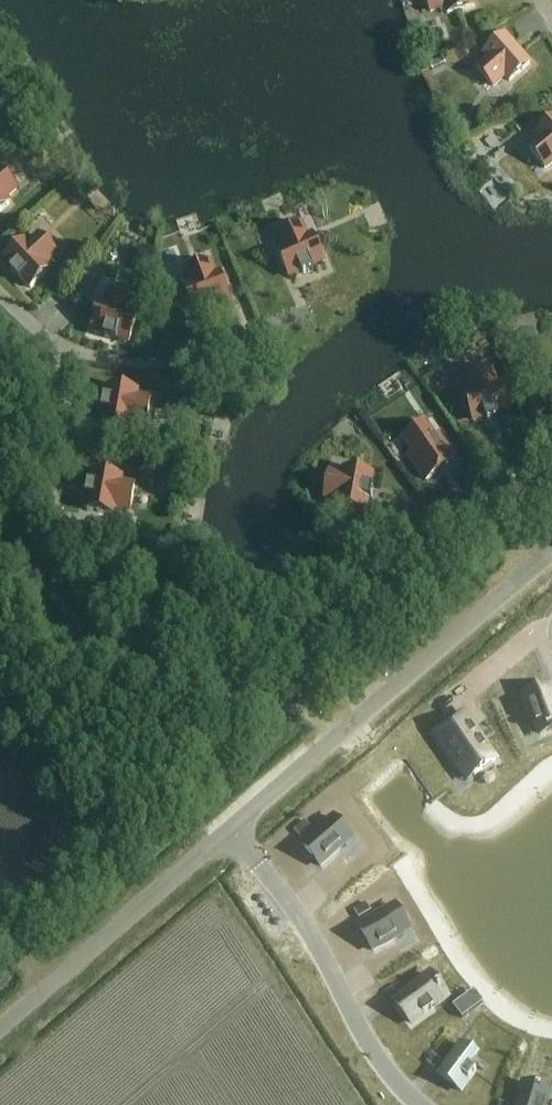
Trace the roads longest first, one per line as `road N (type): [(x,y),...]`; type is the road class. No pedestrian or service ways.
road 1 (unclassified): [(0,1030),(551,554)]
road 2 (residential): [(551,477),(436,548)]

